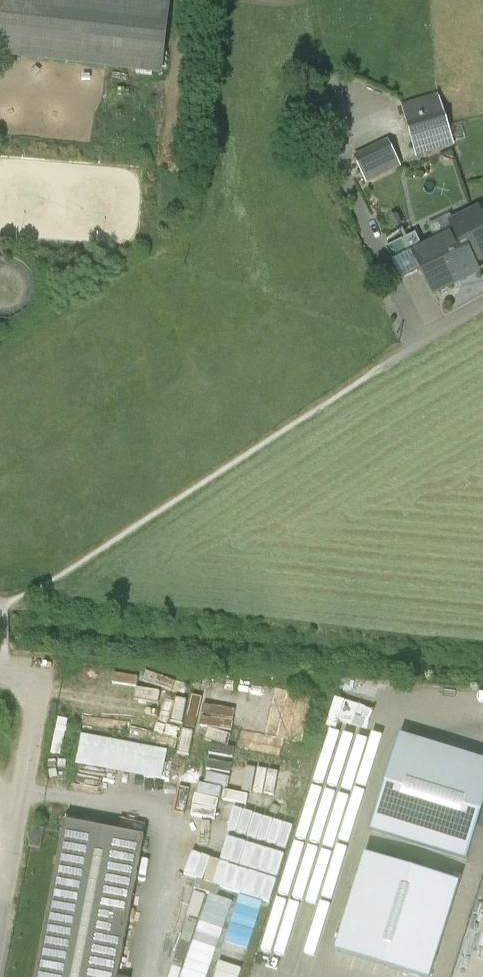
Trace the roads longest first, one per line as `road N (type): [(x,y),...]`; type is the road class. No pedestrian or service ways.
road 1 (residential): [(10,839),(39,685),(22,669),(0,666)]

